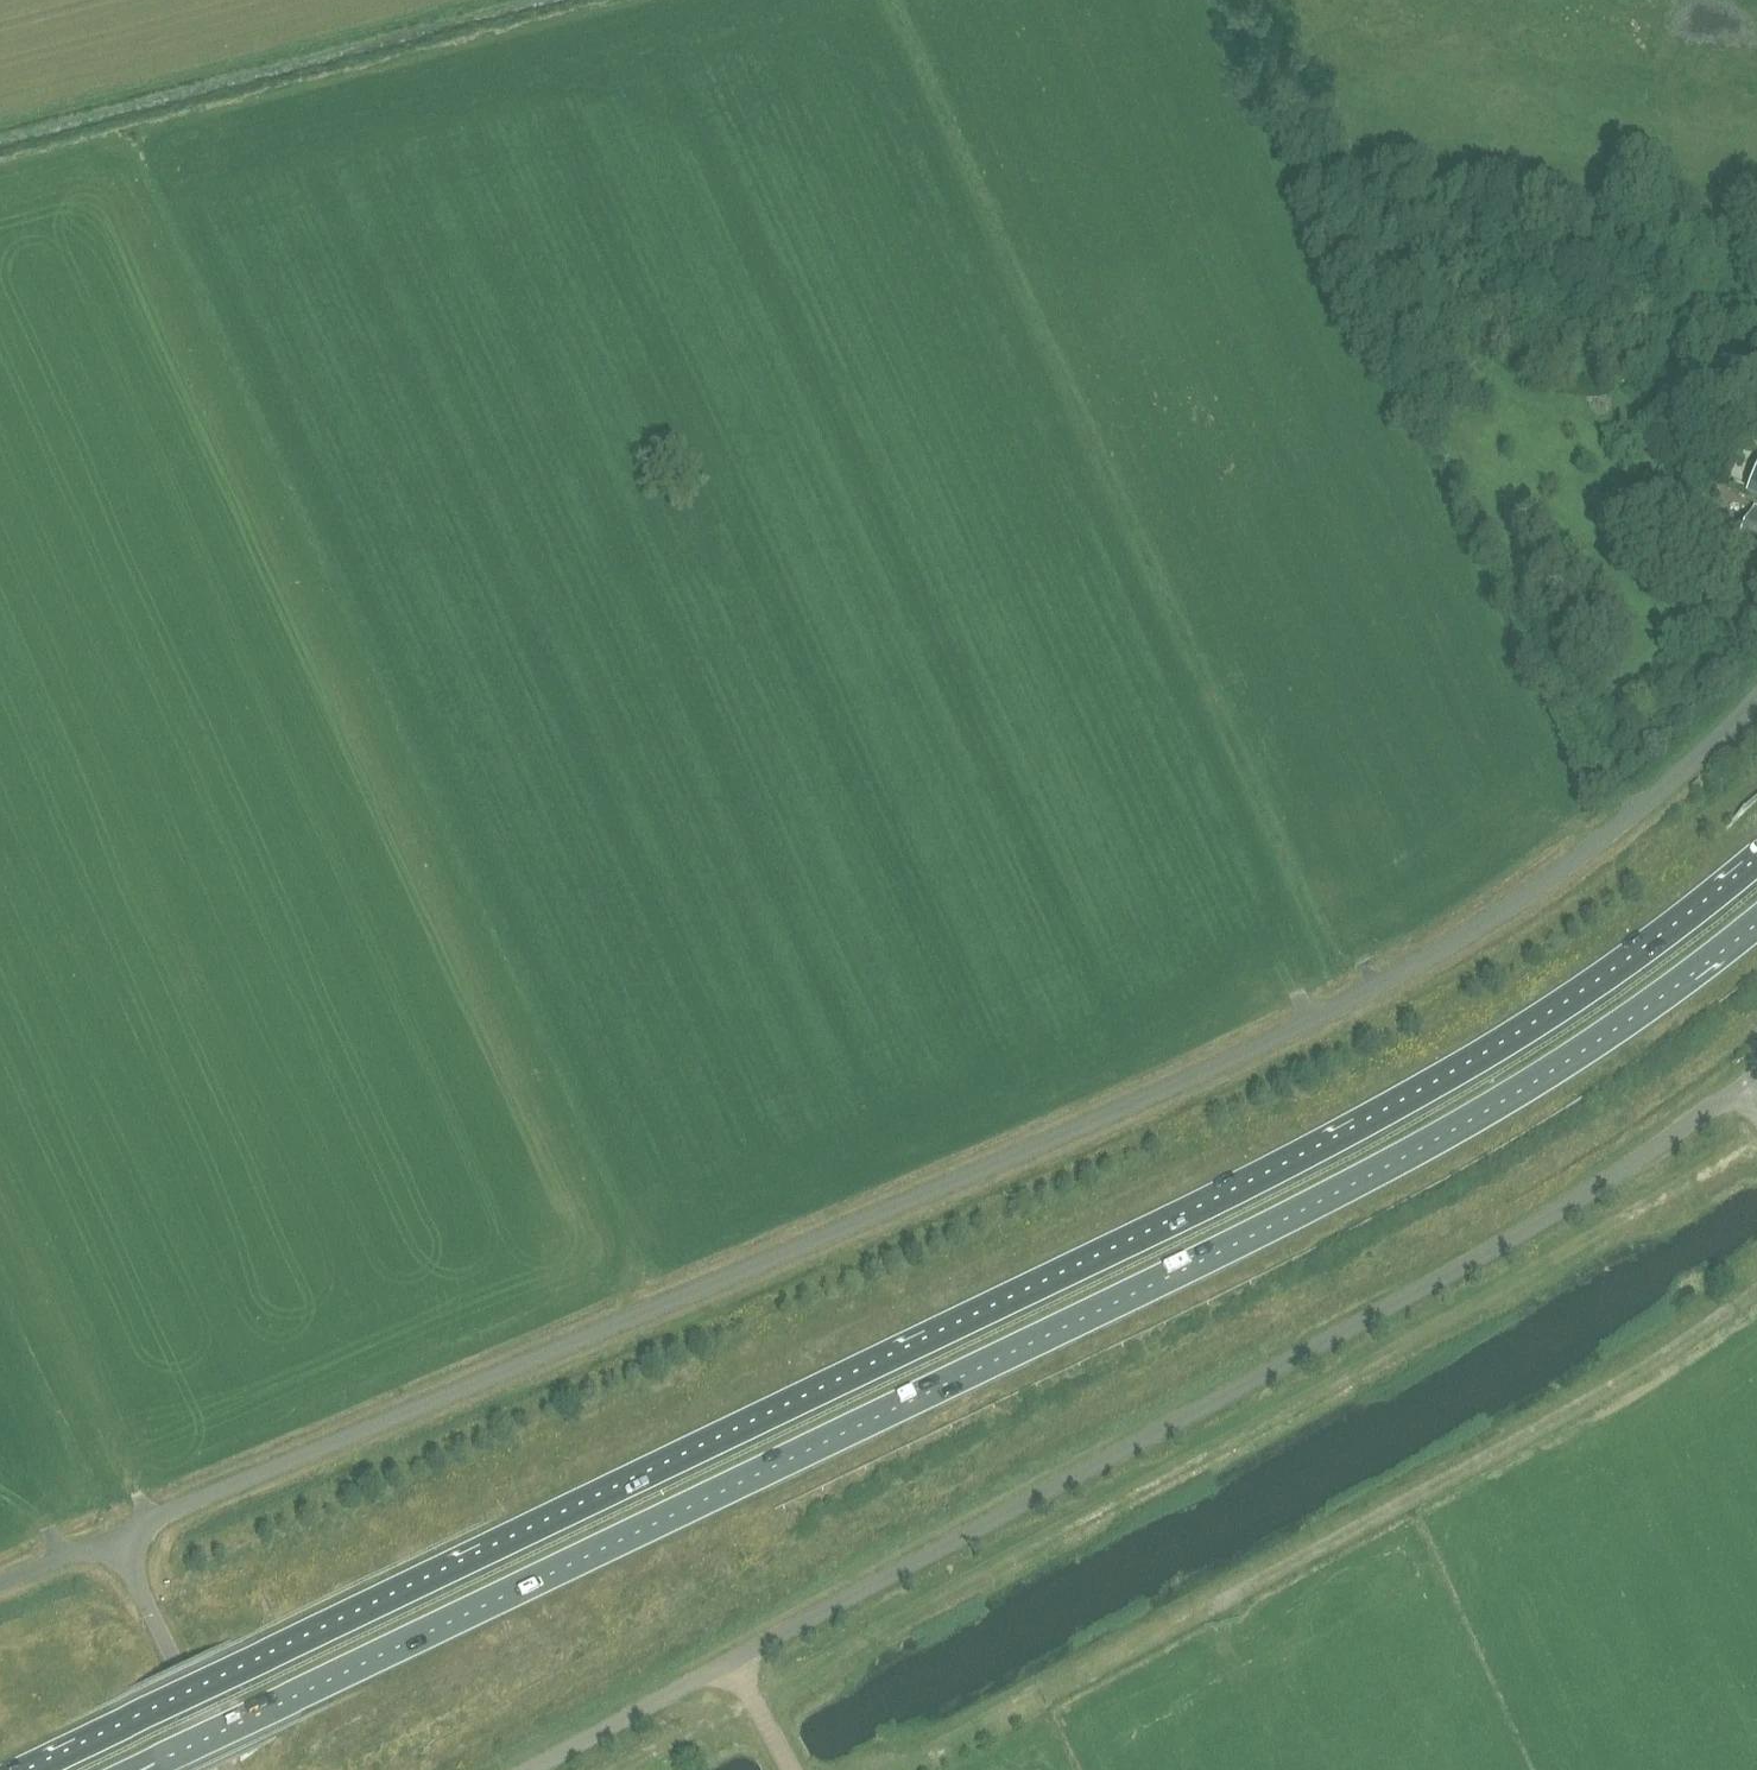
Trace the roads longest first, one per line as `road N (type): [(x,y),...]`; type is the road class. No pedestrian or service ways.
road 1 (trunk): [(1756,868),(1546,1024),(1400,1112),(44,1769)]
road 2 (unclassified): [(113,1537),(1211,1075),(1355,1004),(1551,880),(1756,703)]
road 3 (trunk): [(150,1756),(1332,1184),(1561,1054),(1756,911)]
road 4 (unclassified): [(1747,1083),(1492,1251),(532,1769)]
road 5 (unclassified): [(227,1769),(113,1537)]
road 6 (unclassified): [(0,1584),(113,1537)]

